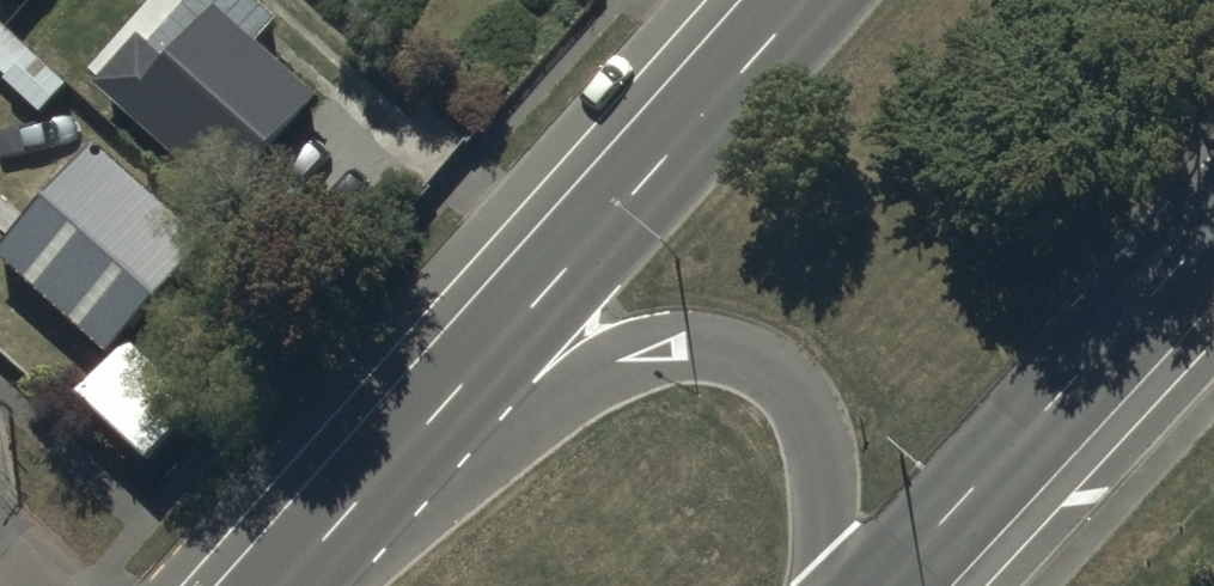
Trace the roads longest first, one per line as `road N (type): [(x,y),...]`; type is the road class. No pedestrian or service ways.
road 1 (primary): [(344,519),(609,371),(664,352),(722,349),(772,373),(813,429),(826,585)]
road 2 (primary): [(344,519),(807,0)]
road 3 (primary): [(1213,232),(884,585)]

